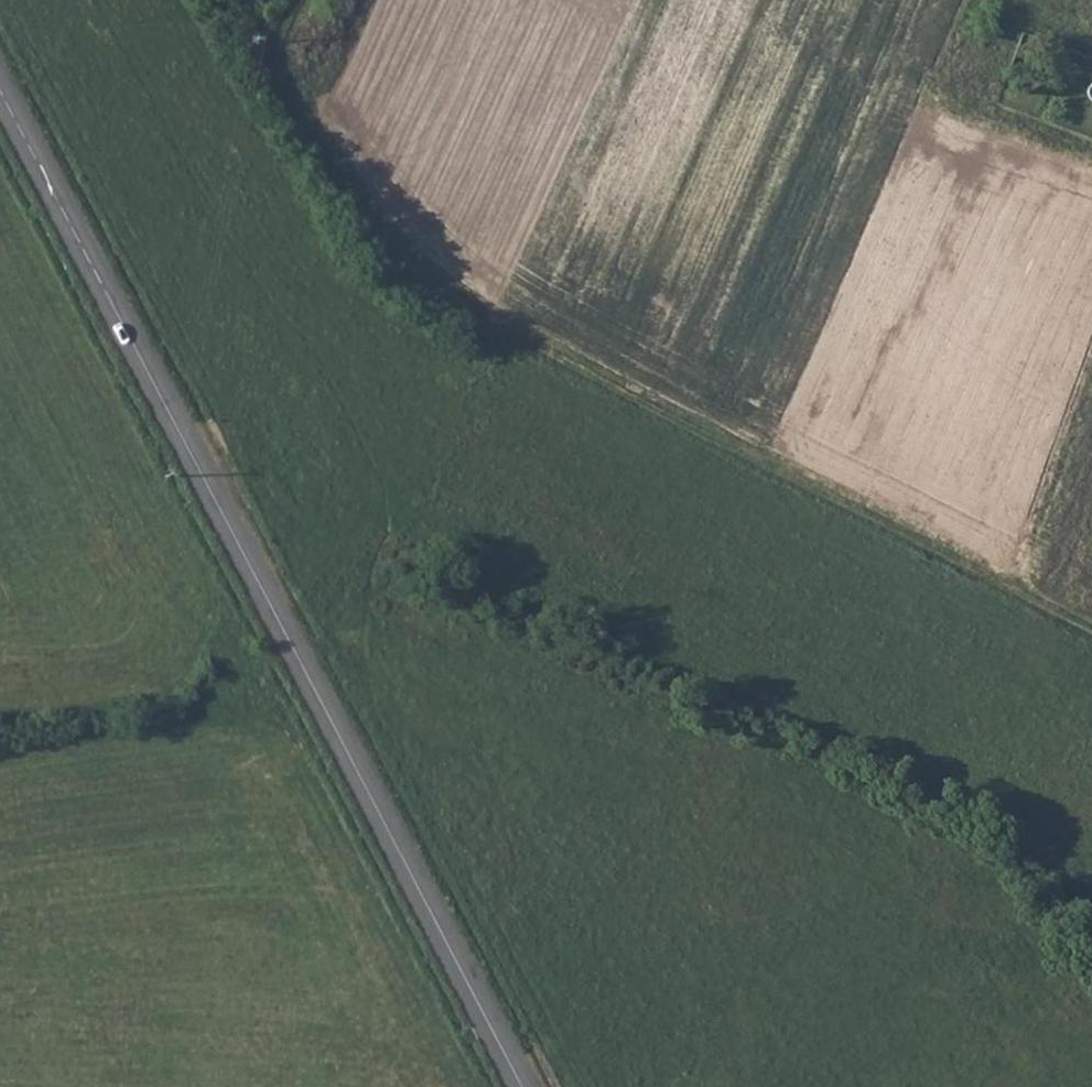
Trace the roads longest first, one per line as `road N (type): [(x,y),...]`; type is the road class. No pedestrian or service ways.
road 1 (tertiary): [(0,97),(521,1086)]

